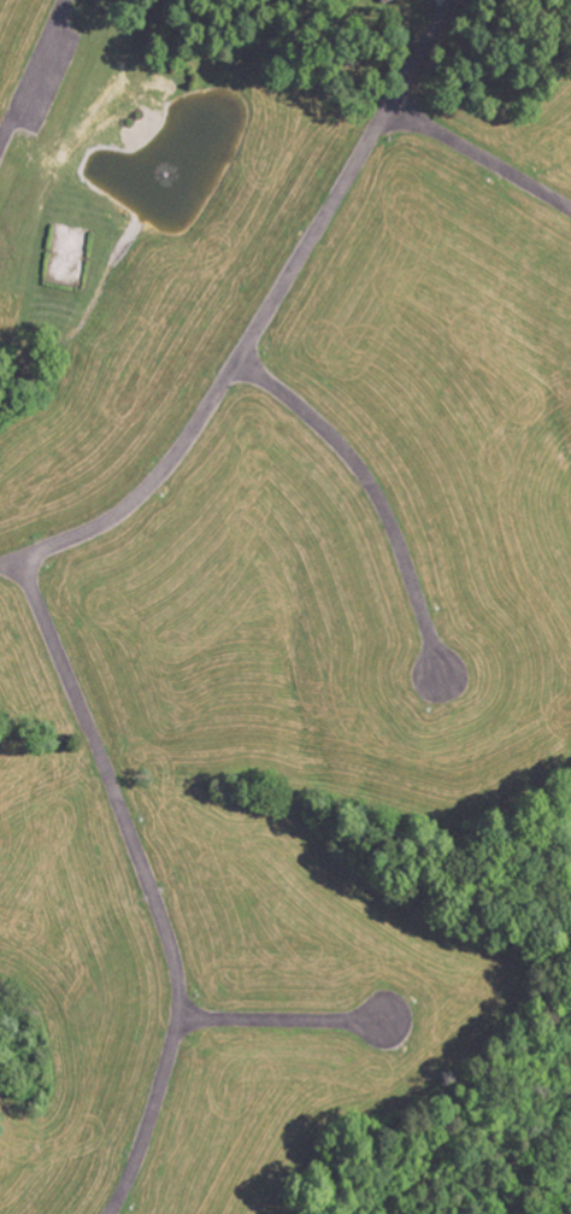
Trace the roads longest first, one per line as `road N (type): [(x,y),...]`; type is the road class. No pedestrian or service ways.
road 1 (residential): [(447,0),(164,463),(106,518),(0,558)]
road 2 (residential): [(11,555),(105,763),(173,957),(179,999),(170,1043),(123,1189),(106,1213)]
road 3 (residential): [(437,675),(406,570),(353,458),(236,353)]
road 4 (residential): [(570,207),(451,134),(383,106)]
road 5 (residential): [(176,1017),(387,1014)]
road 6 (residential): [(0,140),(60,0)]

